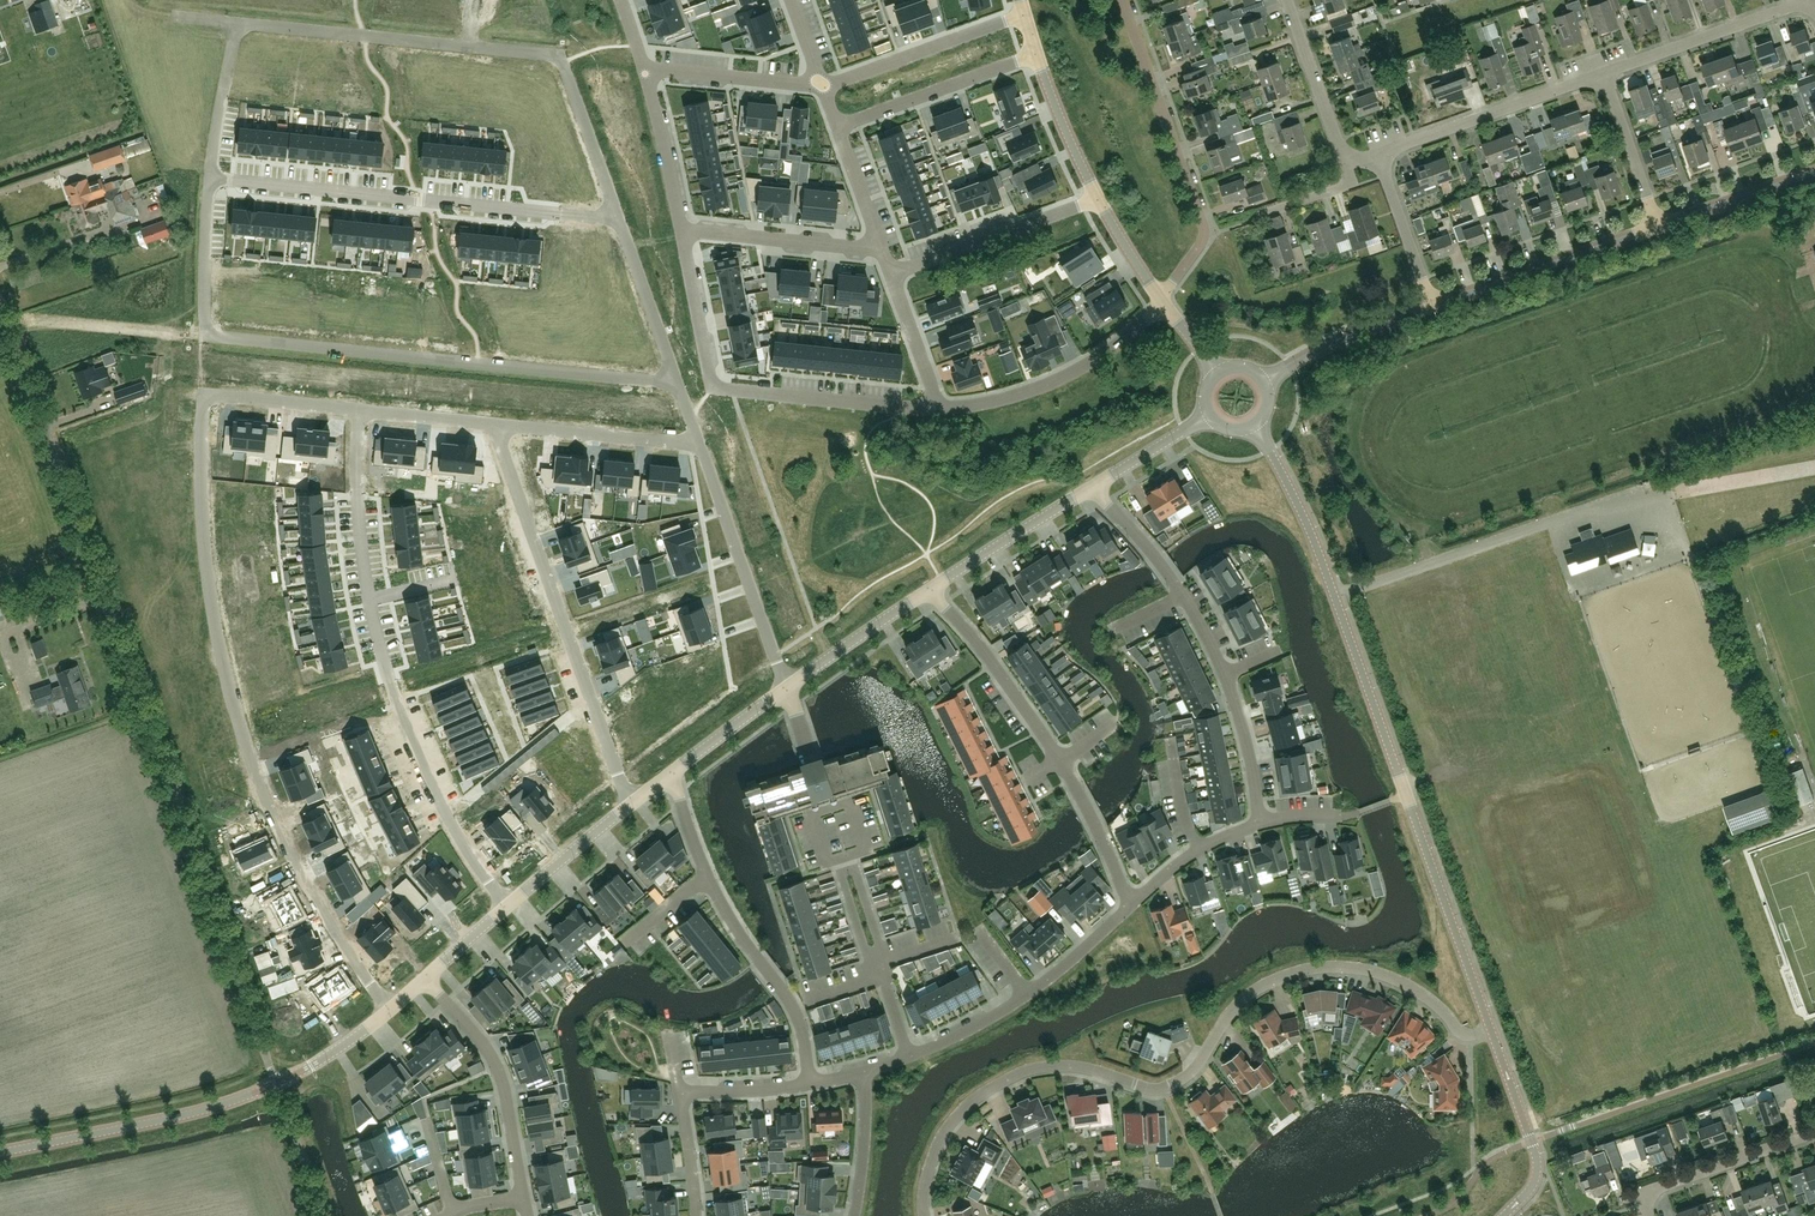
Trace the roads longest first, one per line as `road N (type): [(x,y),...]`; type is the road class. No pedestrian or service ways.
road 1 (unclassified): [(0,304),(276,1085)]
road 2 (residential): [(360,412),(210,399),(199,453),(203,545),(232,699),(258,778),(304,876),(391,1008)]
road 3 (residential): [(1491,1029),(1462,1034),(1418,992),(1371,972),(1329,968),(1282,977),(1241,1002),(1190,1074),(1166,1090),(1066,1067),(1025,1072),(986,1091),(943,1136),(927,1184),(927,1215)]
road 4 (residential): [(677,381),(215,335),(205,321),(211,177)]
road 5 (residential): [(511,904),(428,778),(385,667),(356,497),(360,412)]
road 6 (residential): [(211,177),(617,212)]
road 7 (tertiary): [(1254,425),(1313,536),(1406,794)]
road 8 (residential): [(502,426),(503,451),(634,802)]
road 9 (residential): [(681,230),(712,390),(939,408)]
road 10 (residential): [(1261,825),(1243,728),(1203,632),(1154,556),(1095,486)]
road 11 (residential): [(670,774),(723,903),(798,1014),(811,1083)]
road 12 (residential): [(1162,300),(1206,230),(1122,0)]
road 13 (tertiary): [(0,1153),(186,1115),(276,1085)]
road 14 (residential): [(909,1056),(1012,1006),(1132,904)]
road 15 (residential): [(696,437),(786,688)]
road 16 (residential): [(467,45),(561,58),(617,212)]
road 17 (residential): [(939,408),(1062,378),(1112,348),(1162,300)]
road 18 (tertiary): [(1491,1029),(1406,794)]
road 19 (residential): [(426,977),(495,1063),(524,1198)]
road 20 (tertiary): [(1430,308),(1657,229)]
road 21 (residential): [(1603,74),(1378,156)]
road 22 (residential): [(236,23),(467,45)]
road 23 (residential): [(1099,199),(890,274)]
road 24 (residential): [(1810,8),(1791,7),(1603,74)]
road 25 (residential): [(1025,15),(823,87)]
road 26 (residential): [(1060,758),(932,588)]
road 27 (residential): [(837,127),(1037,55)]
road 28 (tertiary): [(1503,1215),(1533,1184),(1537,1162),(1491,1029)]
road 29 (residential): [(681,230),(882,250)]
road 30 (residential): [(696,437),(682,443),(502,426)]
road 31 (residential): [(1646,1215),(1649,1196),(1661,1187),(1814,1136)]
road 32 (tertiary): [(932,588),(1095,486)]
road 33 (tertiary): [(1264,380),(1330,344),(1430,308)]
road 34 (residential): [(823,87),(644,69)]
road 35 (residential): [(617,212),(677,381)]
road 36 (tertiary): [(786,688),(932,588)]
road 37 (residential): [(1347,161),(1287,0)]
road 38 (tertiary): [(1657,229),(1814,173)]
road 39 (residential): [(644,69),(681,230)]
road 40 (residential): [(1657,229),(1603,74)]
road 41 (residential): [(1132,904),(1060,758)]
road 42 (residential): [(1430,308),(1378,156)]
road 43 (tertiary): [(511,904),(634,802)]
road 44 (tertiary): [(1099,199),(1037,55)]
road 45 (residential): [(211,177),(236,23)]
road 46 (residential): [(1132,904),(1201,850),(1261,825)]
road 47 (tertiary): [(670,774),(786,688)]
road 48 (residential): [(853,1215),(863,1169),(861,1072)]
road 49 (residential): [(502,426),(360,412)]
road 50 (residential): [(890,274),(939,408)]
road 51 (tertiary): [(276,1085),(391,1008)]
road 52 (unclassified): [(276,1085),(323,1215)]
road 53 (tertiary): [(1095,486),(1209,415)]
road 54 (residential): [(811,1083),(680,1092)]
road 55 (residential): [(837,127),(882,250)]
road 56 (residential): [(786,688),(828,810)]
road 57 (residential): [(680,1092),(697,1215)]

